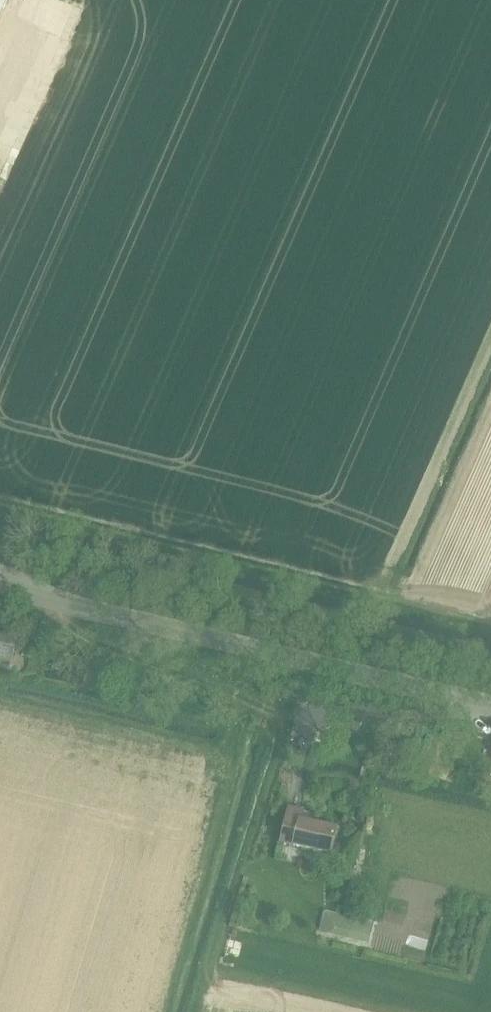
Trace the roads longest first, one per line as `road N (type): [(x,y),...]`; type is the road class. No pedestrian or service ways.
road 1 (unclassified): [(490,704),(0,587)]
road 2 (track): [(284,713),(197,1011)]
road 3 (track): [(296,713),(261,708),(89,637),(38,596)]
road 4 (track): [(382,1011),(208,973)]

